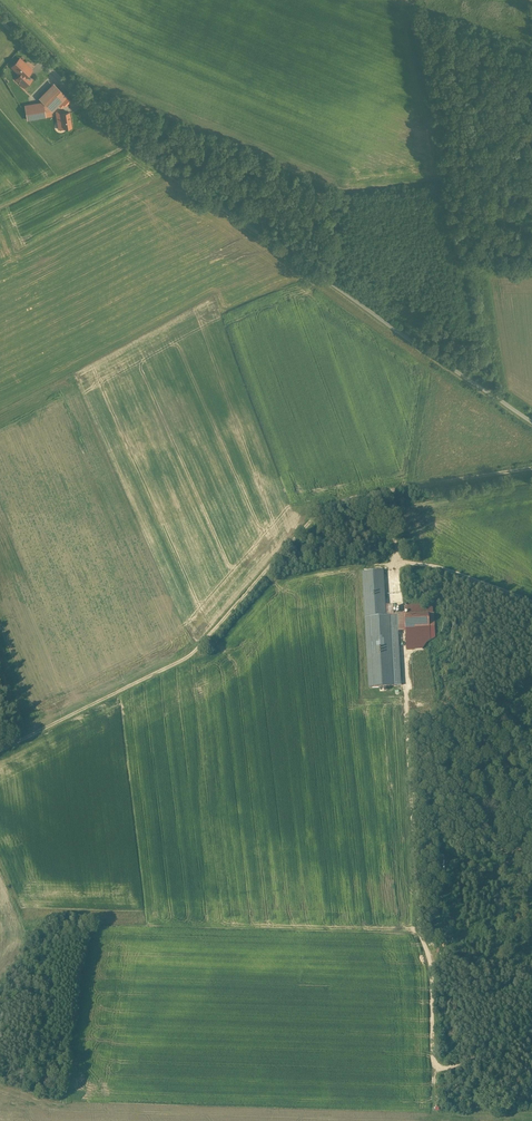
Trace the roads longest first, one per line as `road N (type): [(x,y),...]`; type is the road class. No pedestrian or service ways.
road 1 (unclassified): [(531,421),(128,144),(0,21)]
road 2 (track): [(0,751),(198,652),(326,507),(531,469)]
road 3 (track): [(531,1030),(447,1069),(434,1063),(406,691)]
road 4 (track): [(531,603),(401,562),(378,494)]

